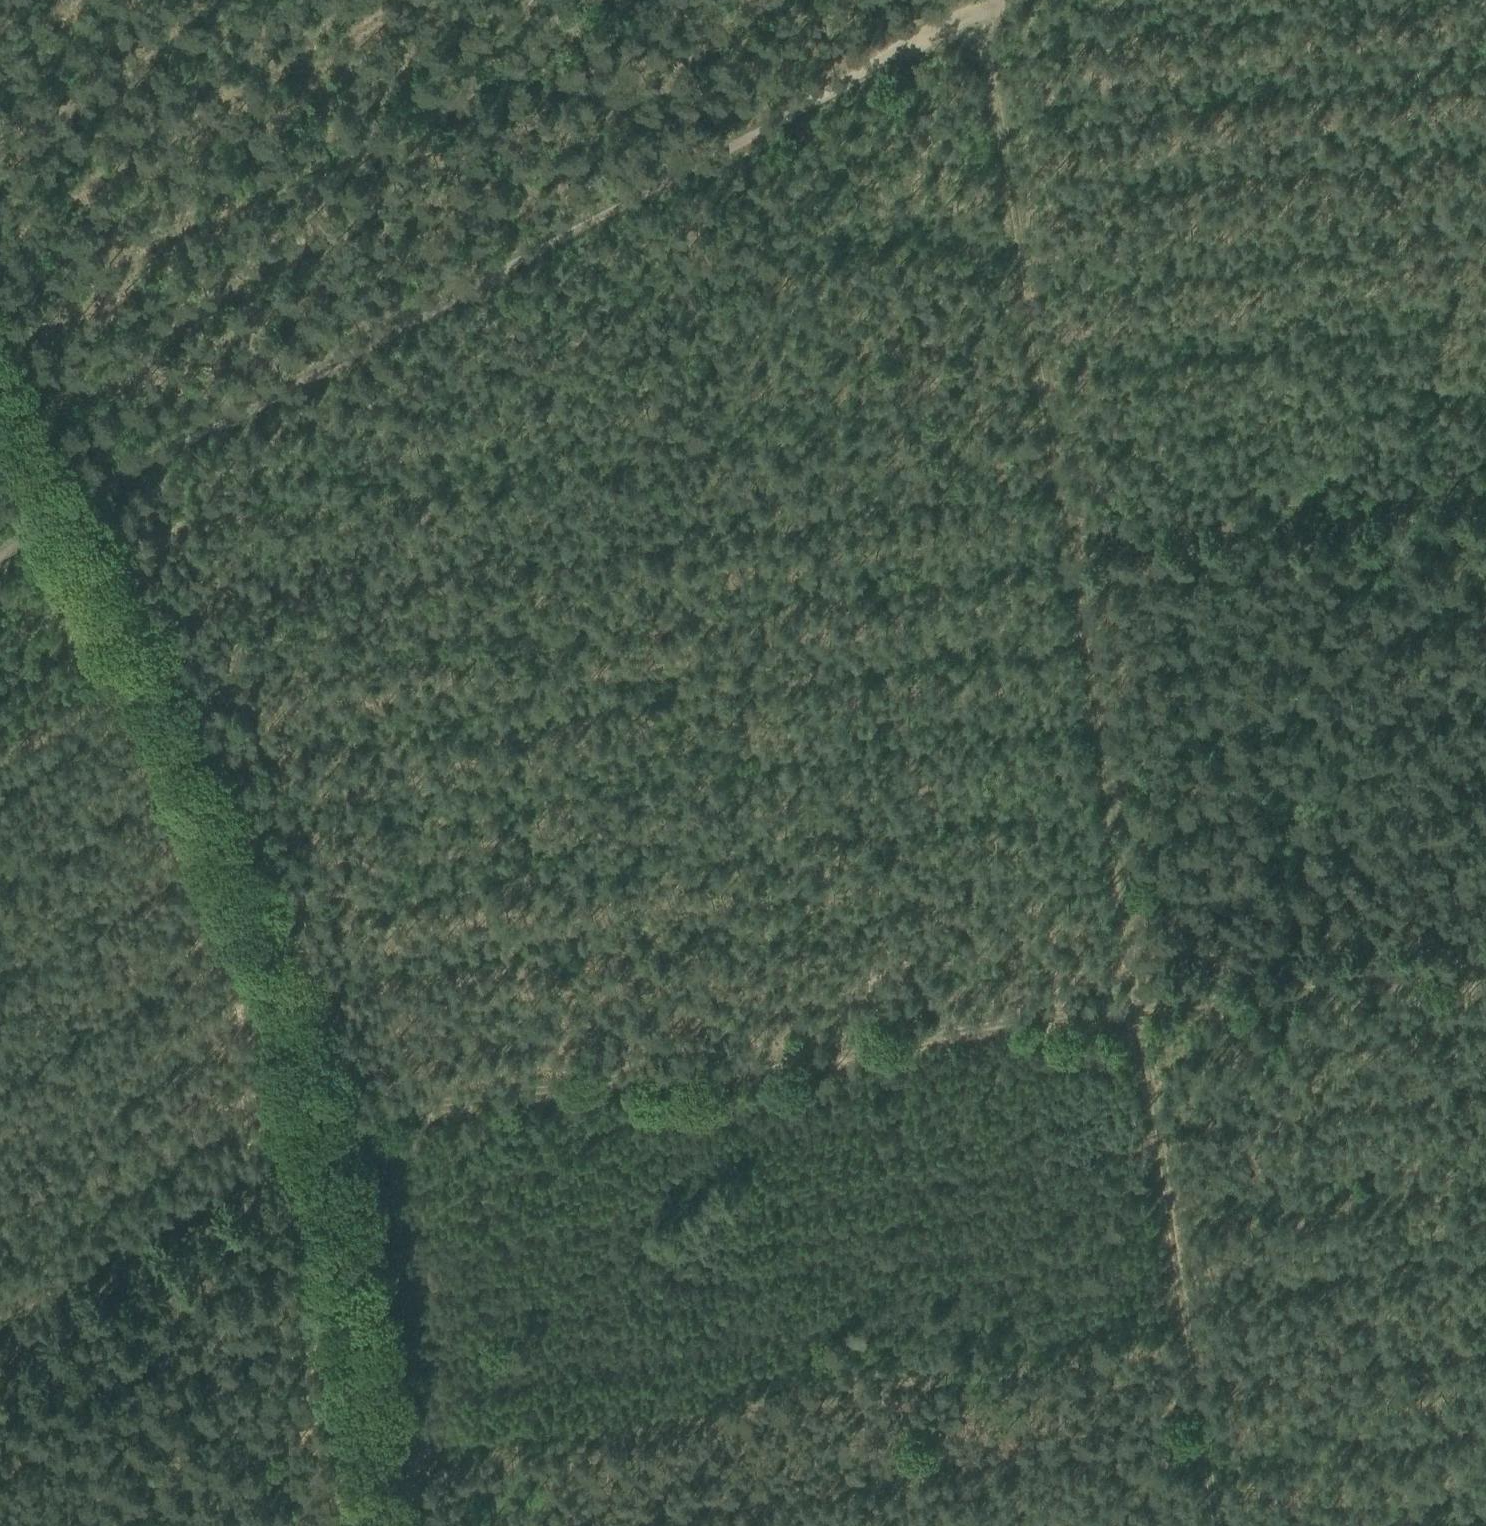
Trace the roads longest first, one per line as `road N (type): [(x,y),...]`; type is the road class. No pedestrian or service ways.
road 1 (track): [(1485,959),(322,1125),(384,1525)]
road 2 (track): [(70,511),(123,470),(1003,0)]
road 3 (track): [(0,1315),(322,1125),(271,956),(70,511)]
road 4 (track): [(1068,537),(1217,1525)]
road 5 (track): [(0,380),(70,511)]

